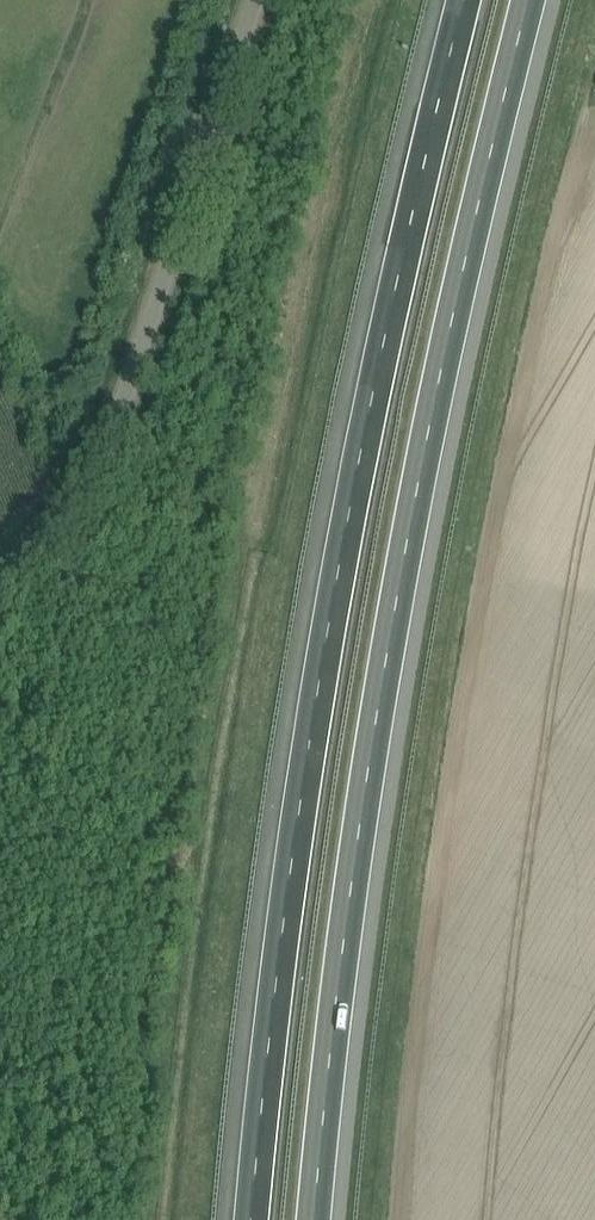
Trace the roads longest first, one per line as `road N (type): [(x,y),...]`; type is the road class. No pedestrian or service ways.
road 1 (motorway): [(464,0),(377,364),(302,761),(244,1219)]
road 2 (motorway): [(315,1219),(367,779),(438,379),(530,0)]
road 3 (unclassified): [(0,586),(58,529),(111,434),(254,0)]

